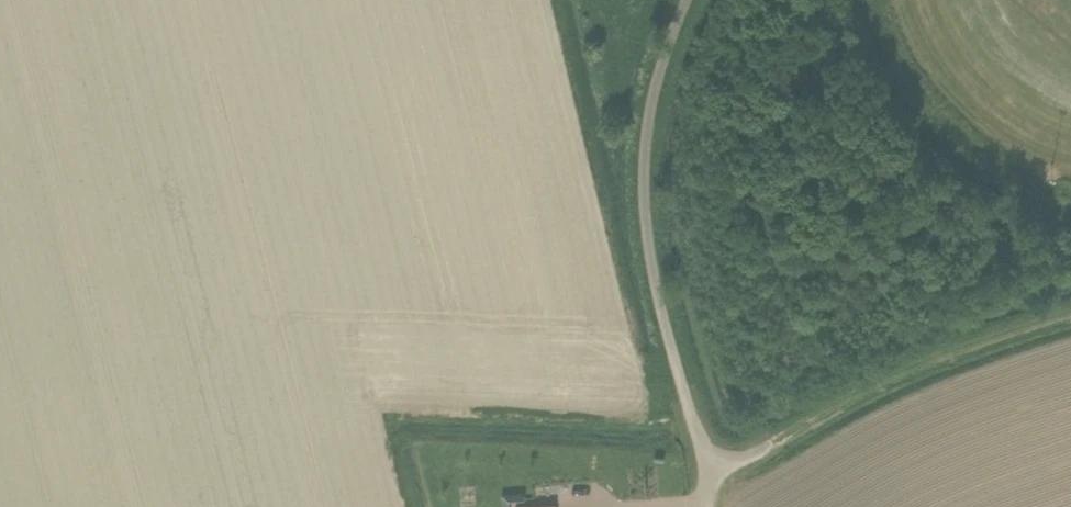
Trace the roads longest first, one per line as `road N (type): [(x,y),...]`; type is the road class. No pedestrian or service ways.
road 1 (unclassified): [(709,479),(659,305),(642,190),(648,122),(688,0)]
road 2 (track): [(774,443),(893,376),(1070,313)]

